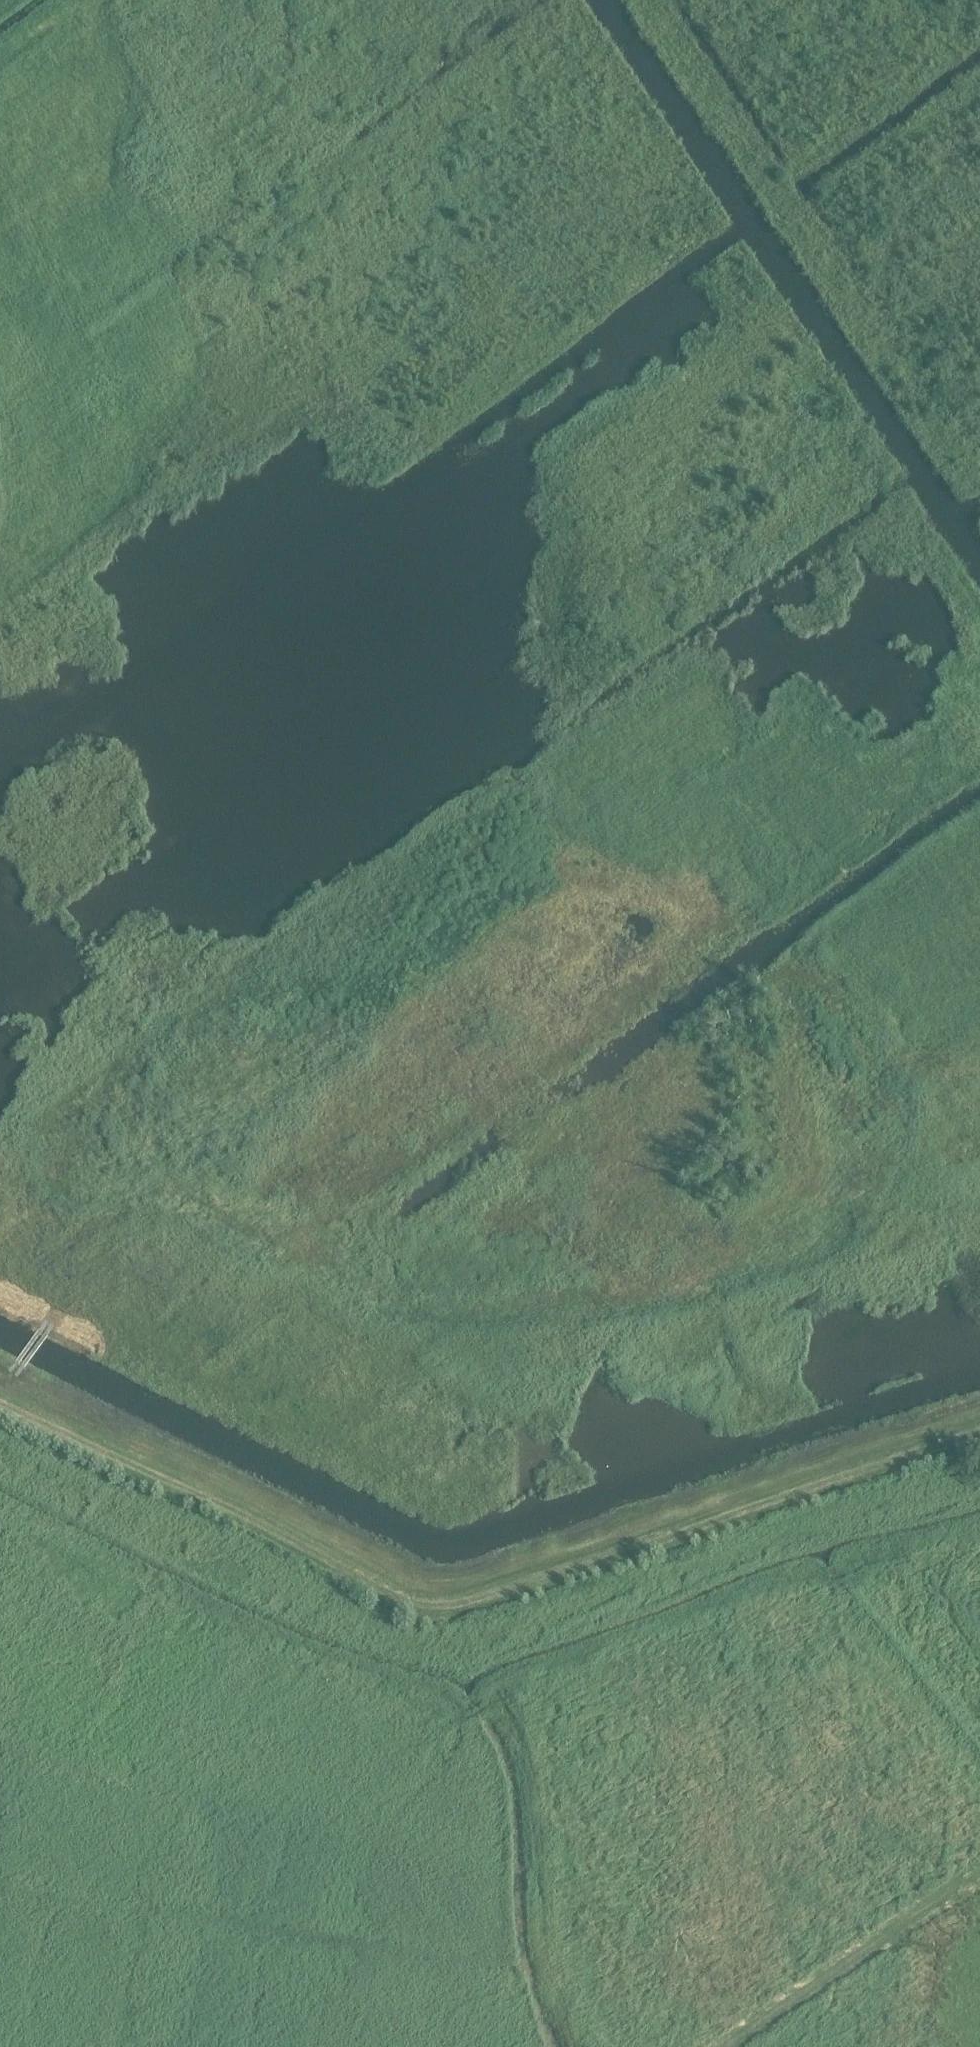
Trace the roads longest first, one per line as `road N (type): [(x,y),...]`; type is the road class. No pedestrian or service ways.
road 1 (track): [(979,1428),(456,1600),(411,1597),(0,1398)]

